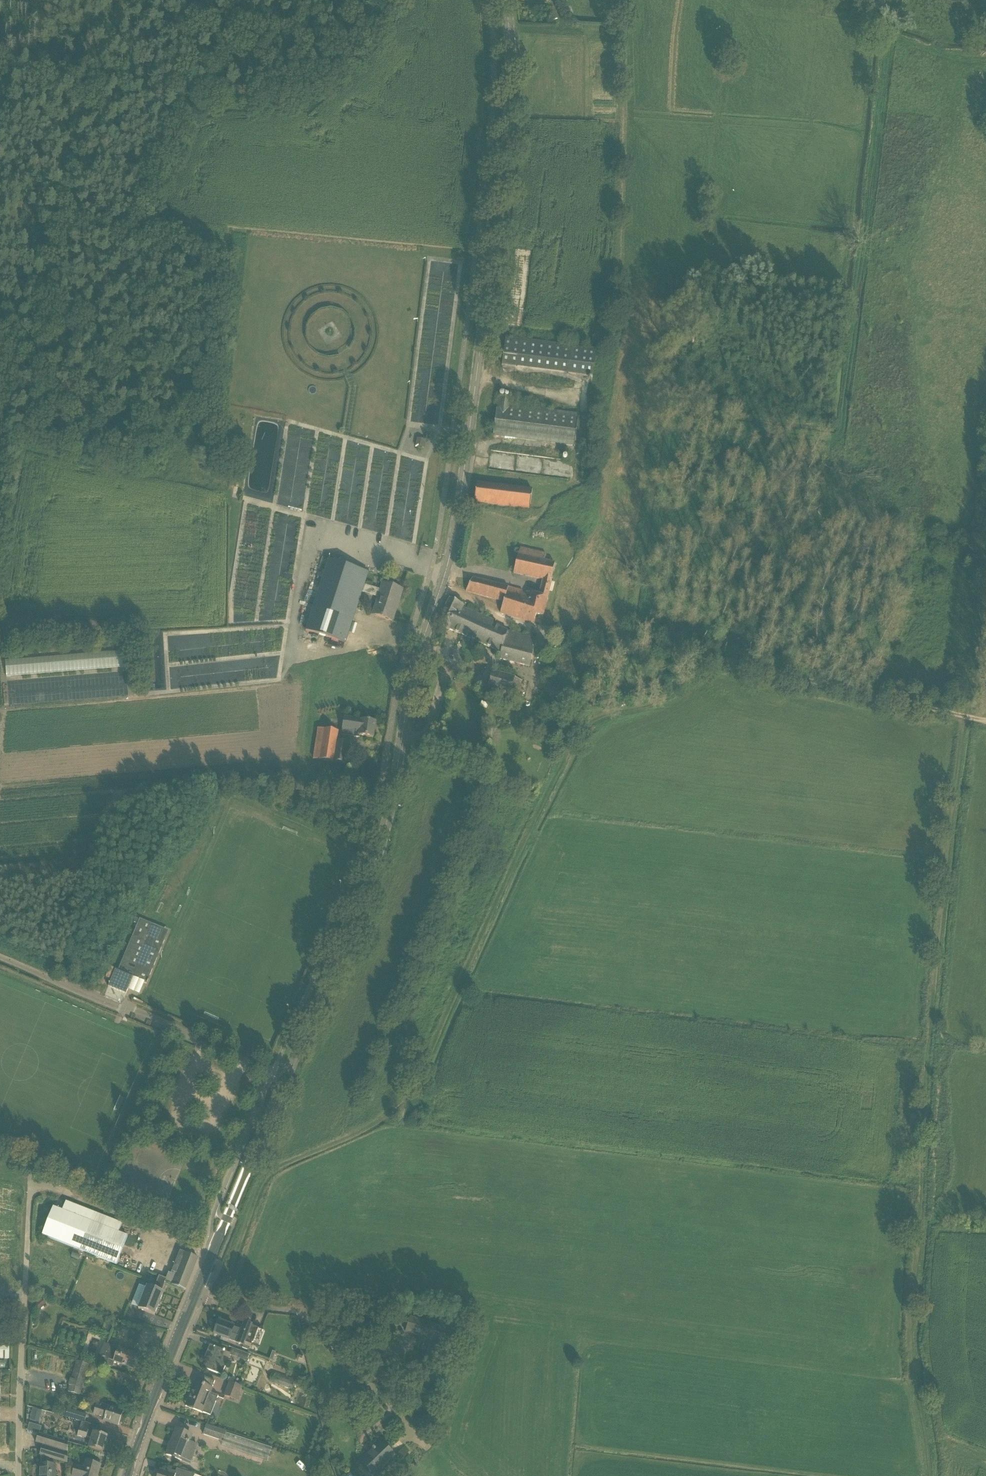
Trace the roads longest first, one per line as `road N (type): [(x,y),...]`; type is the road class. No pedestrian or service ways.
road 1 (tertiary): [(286,1078),(386,831),(415,668),(457,524),(512,93),(506,0)]
road 2 (track): [(221,1304),(268,1176),(406,1101),(577,735),(592,721),(661,700),(702,658)]
road 3 (track): [(932,1475),(910,1342),(928,1049),(966,719)]
road 4 (track): [(0,565),(68,145),(118,21),(135,0)]
road 5 (track): [(966,719),(518,626),(443,583)]
road 6 (residential): [(418,1435),(306,1317),(196,1294)]
road 7 (tertiary): [(196,1294),(286,1078)]
road 8 (tertiary): [(130,1475),(196,1294)]

